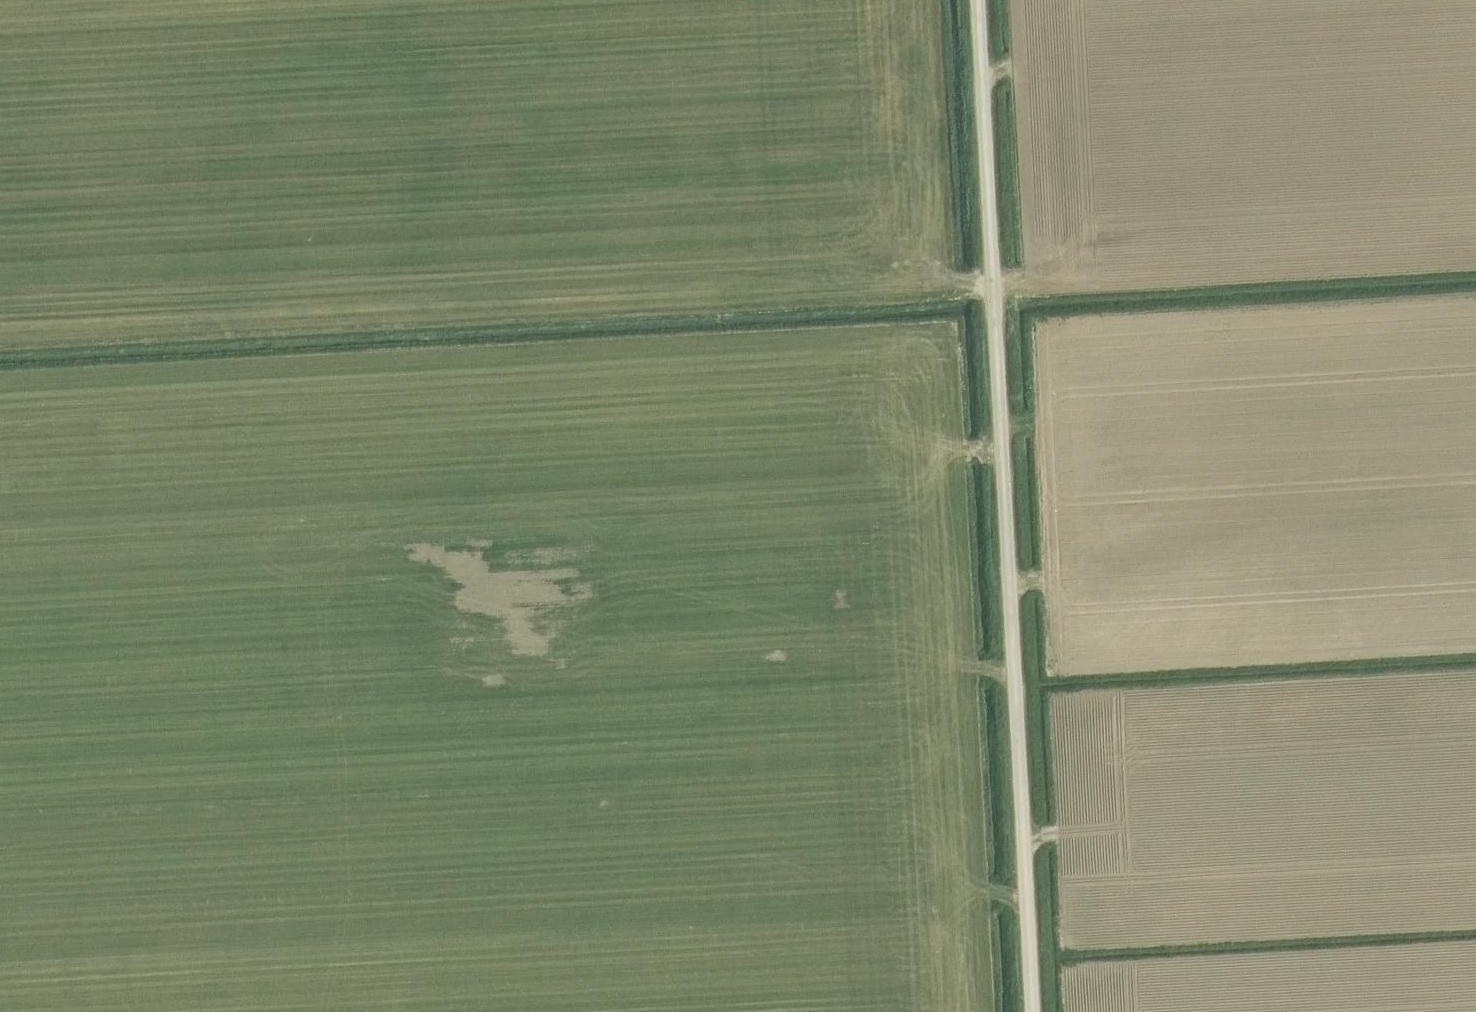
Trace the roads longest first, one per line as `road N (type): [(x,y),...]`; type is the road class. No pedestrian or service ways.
road 1 (unclassified): [(1037,1011),(986,0)]

